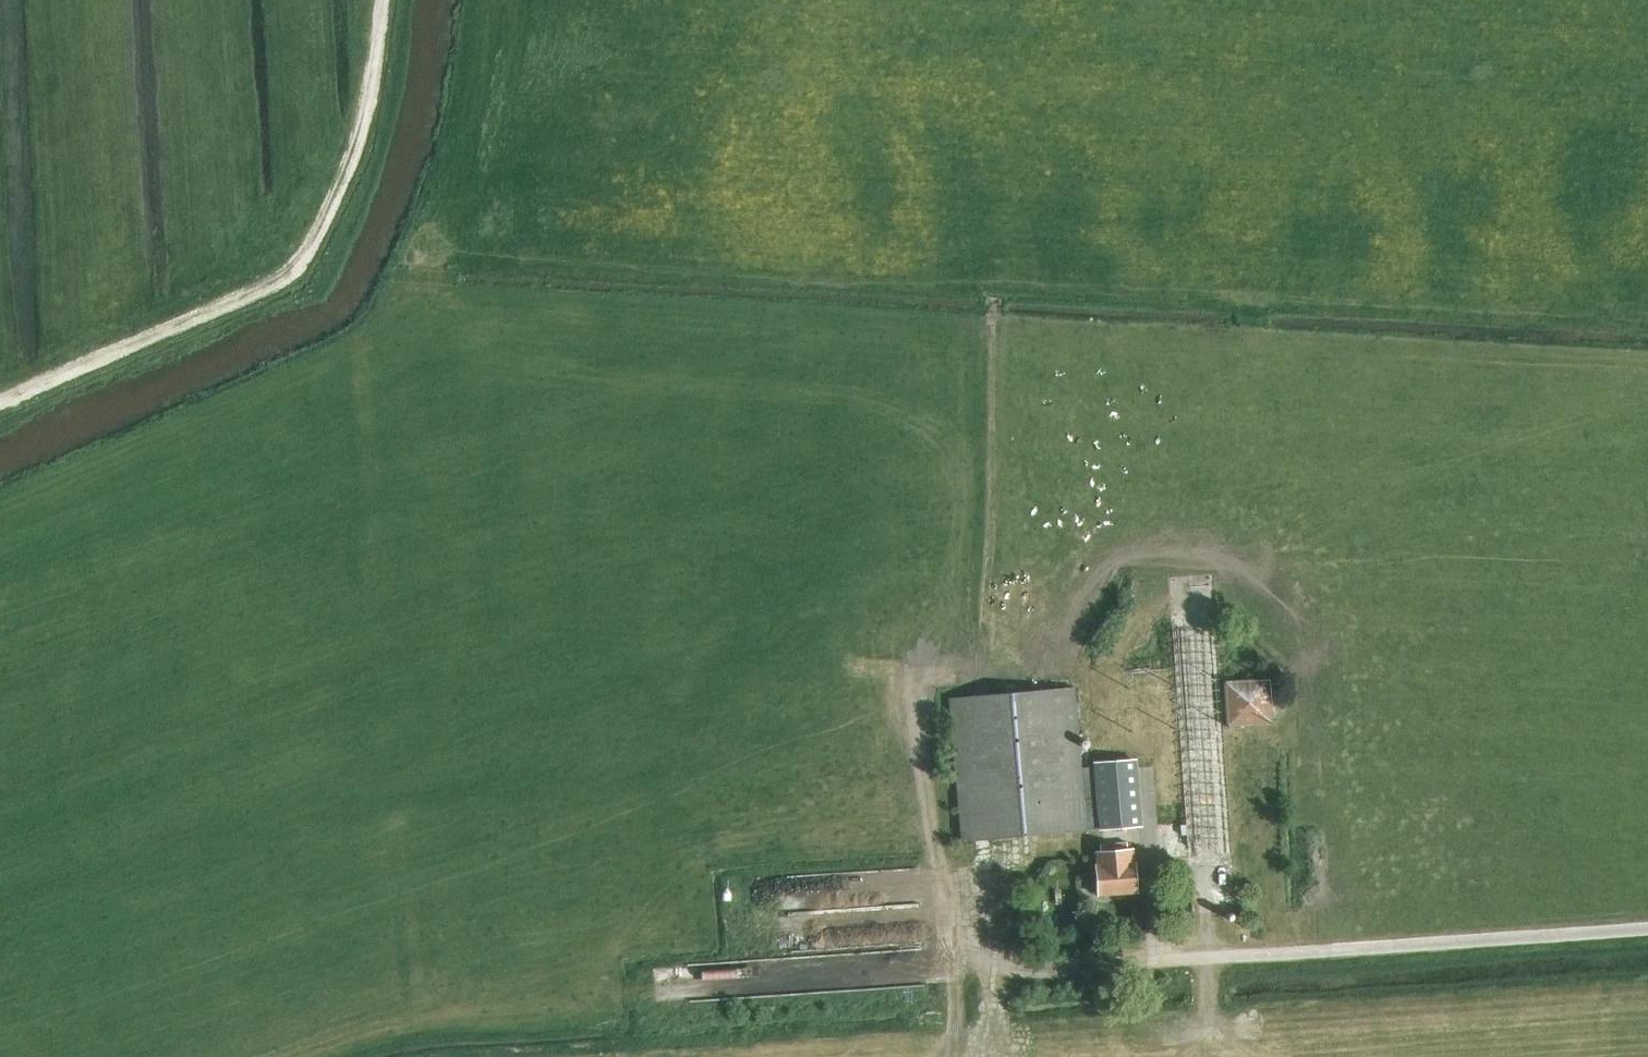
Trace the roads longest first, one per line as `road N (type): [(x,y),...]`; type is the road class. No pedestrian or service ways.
road 1 (unclassified): [(1284,970),(1647,943)]

